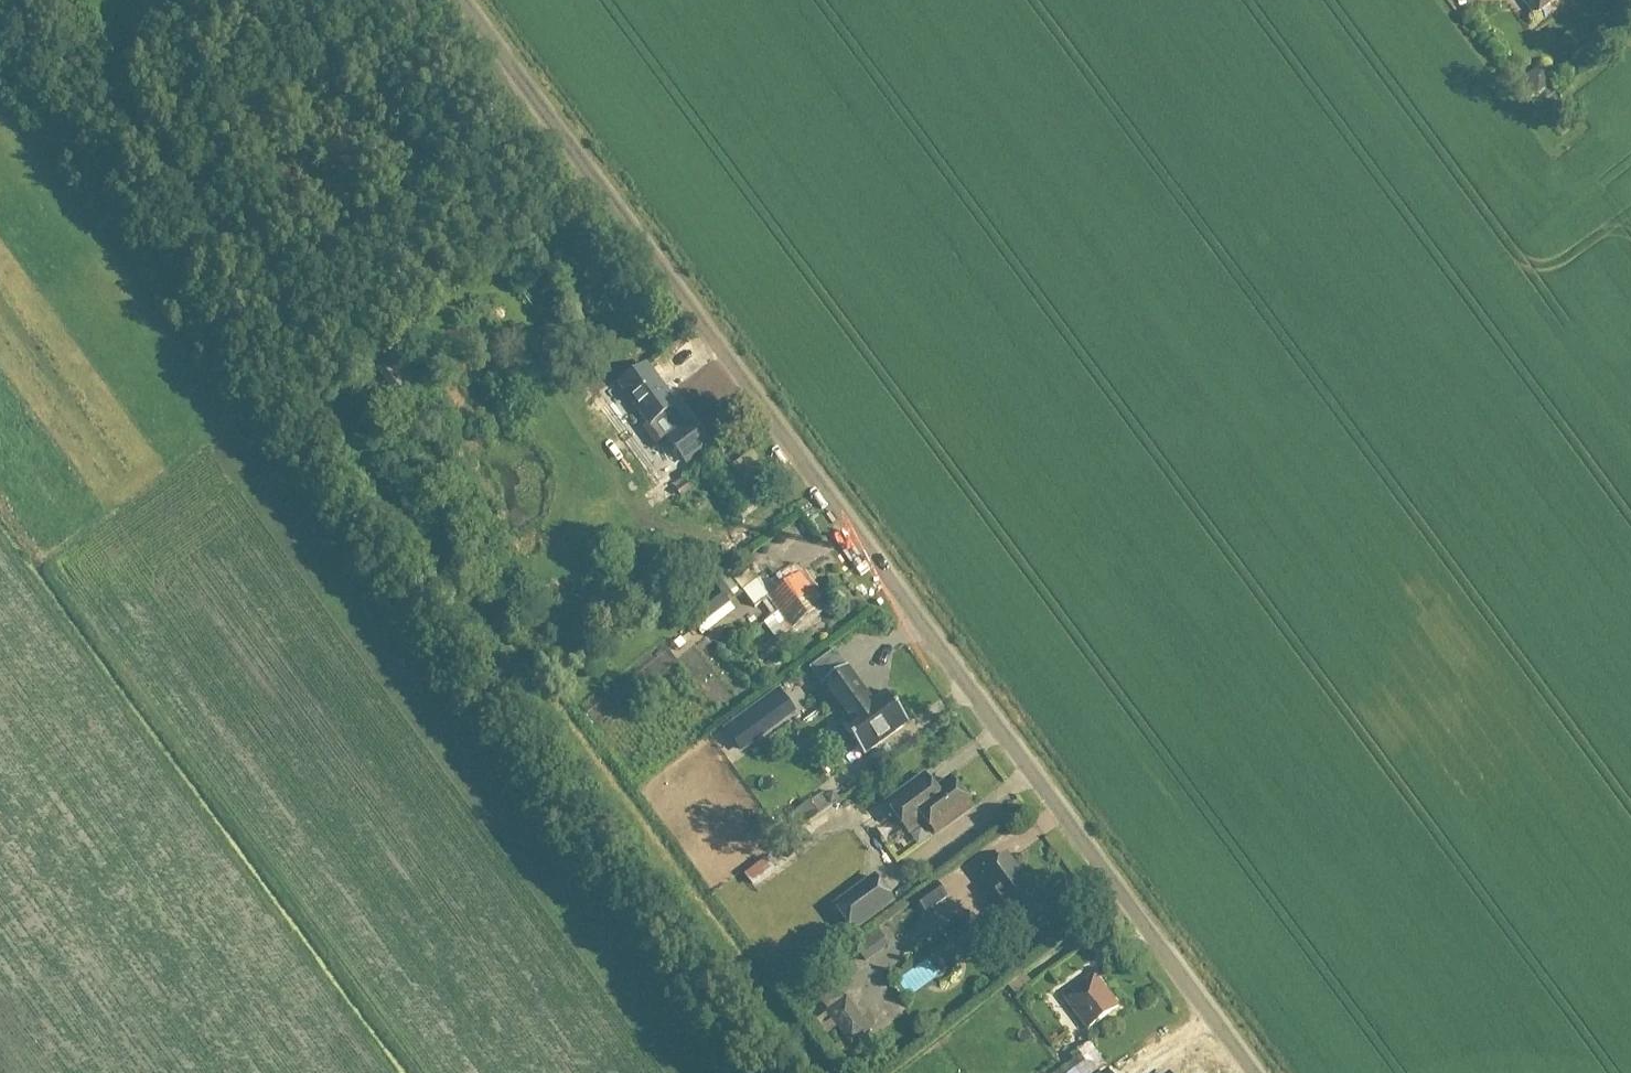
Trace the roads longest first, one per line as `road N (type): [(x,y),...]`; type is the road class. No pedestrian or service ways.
road 1 (unclassified): [(1247,1072),(452,0)]

